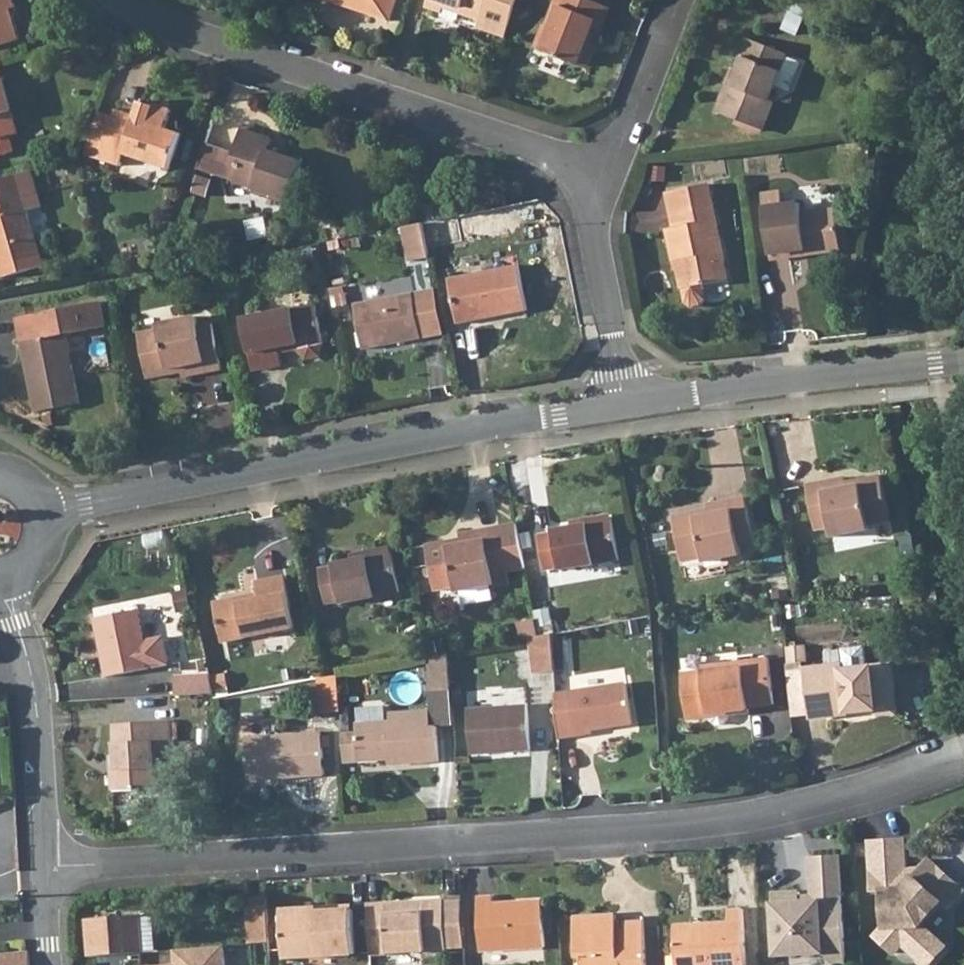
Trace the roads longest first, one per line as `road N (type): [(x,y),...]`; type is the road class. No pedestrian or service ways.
road 1 (residential): [(44,871),(719,820),(824,803),(963,754)]
road 2 (residential): [(39,517),(620,406)]
road 3 (residential): [(584,186),(562,161),(528,143),(230,45),(126,0)]
road 4 (residential): [(620,406),(963,360)]
road 5 (residential): [(44,871),(34,688),(3,578)]
road 6 (residential): [(620,406),(584,186)]
road 7 (residential): [(584,186),(616,148),(676,0)]
road 8 (track): [(930,363),(963,490)]

